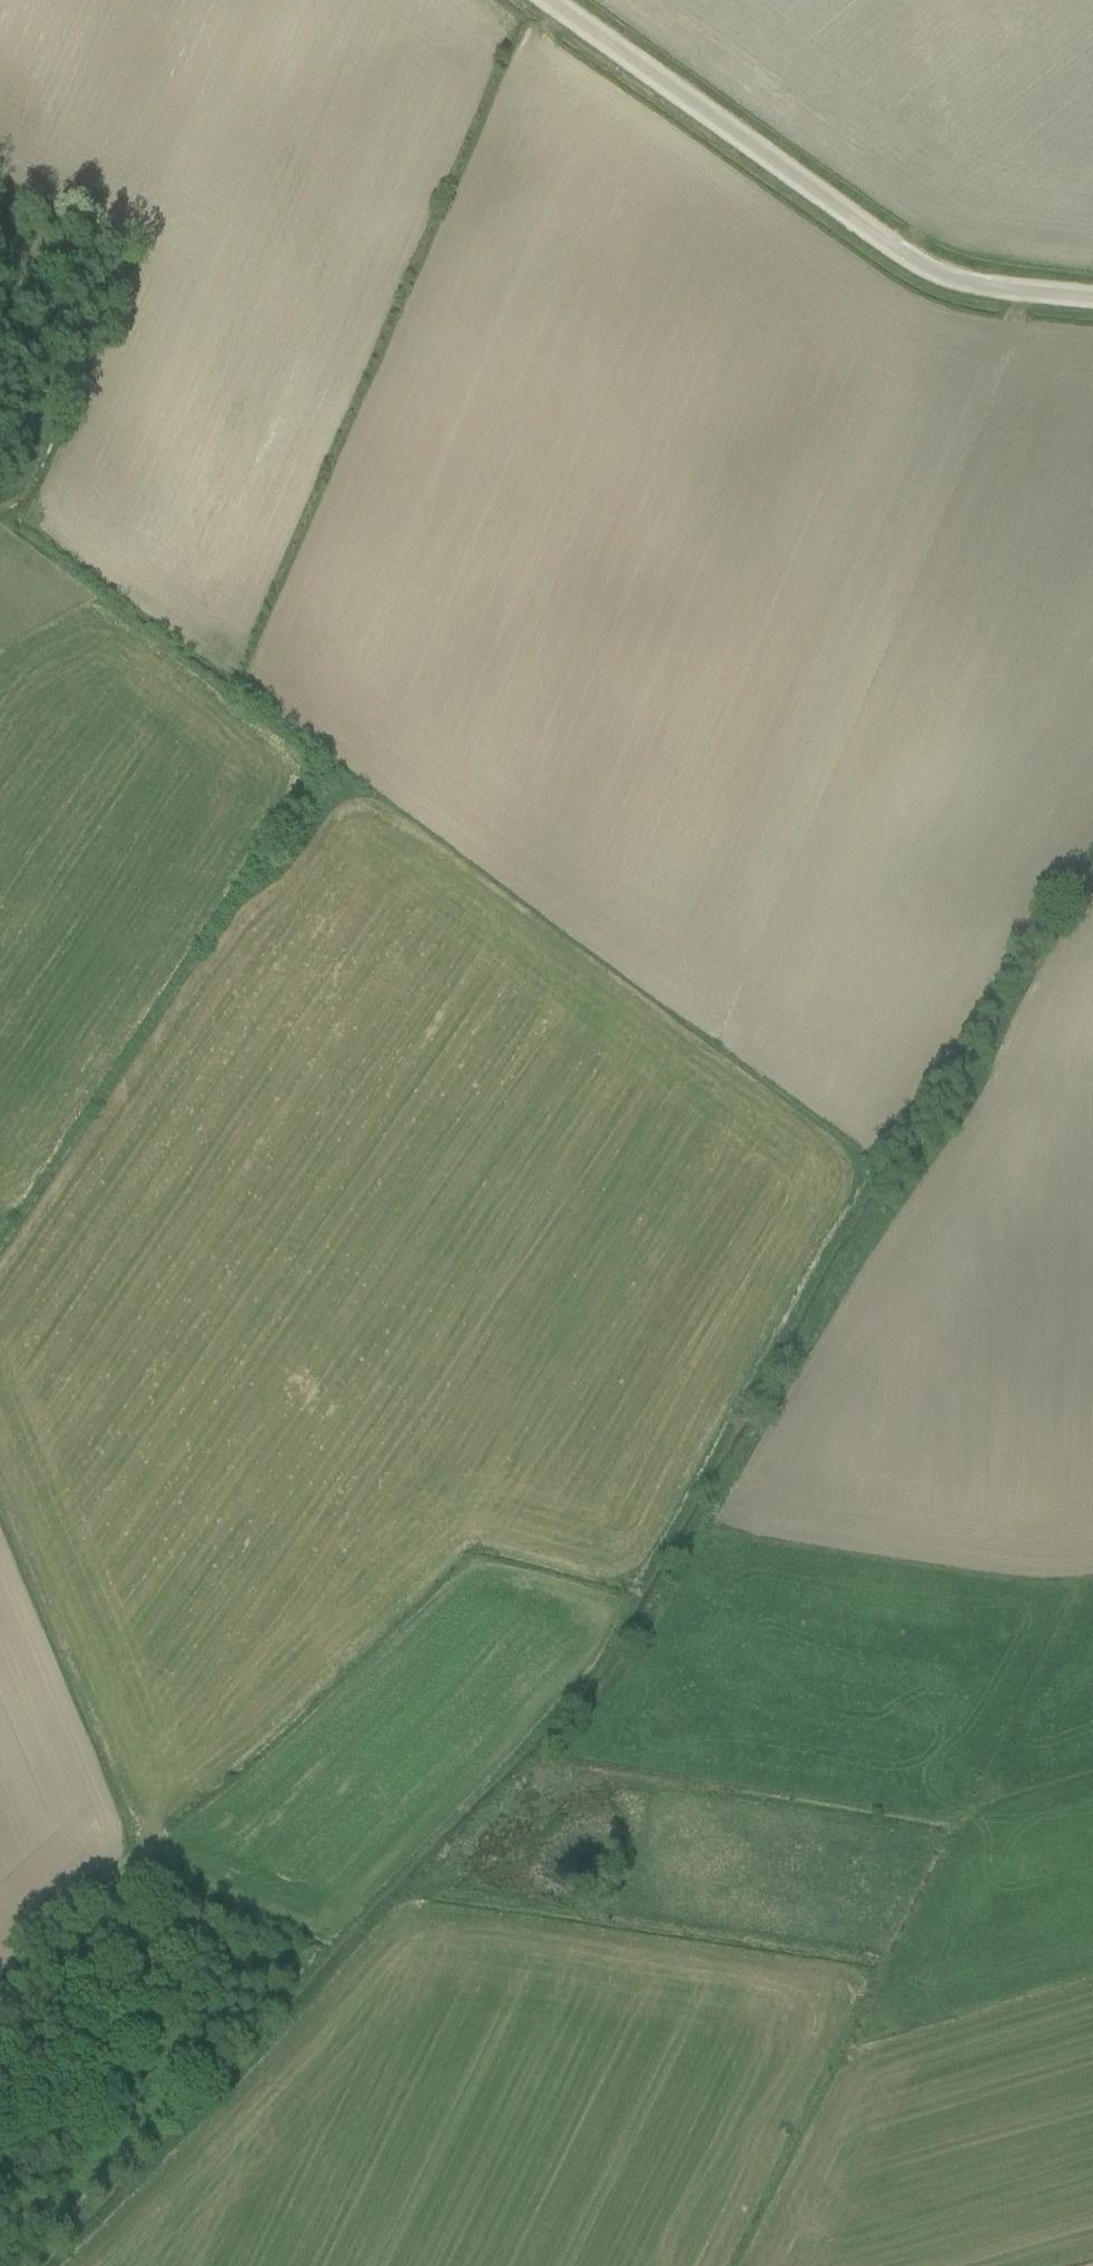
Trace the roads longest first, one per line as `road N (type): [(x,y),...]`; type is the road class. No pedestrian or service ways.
road 1 (unclassified): [(1092,299),(957,281),(916,263),(547,0)]

